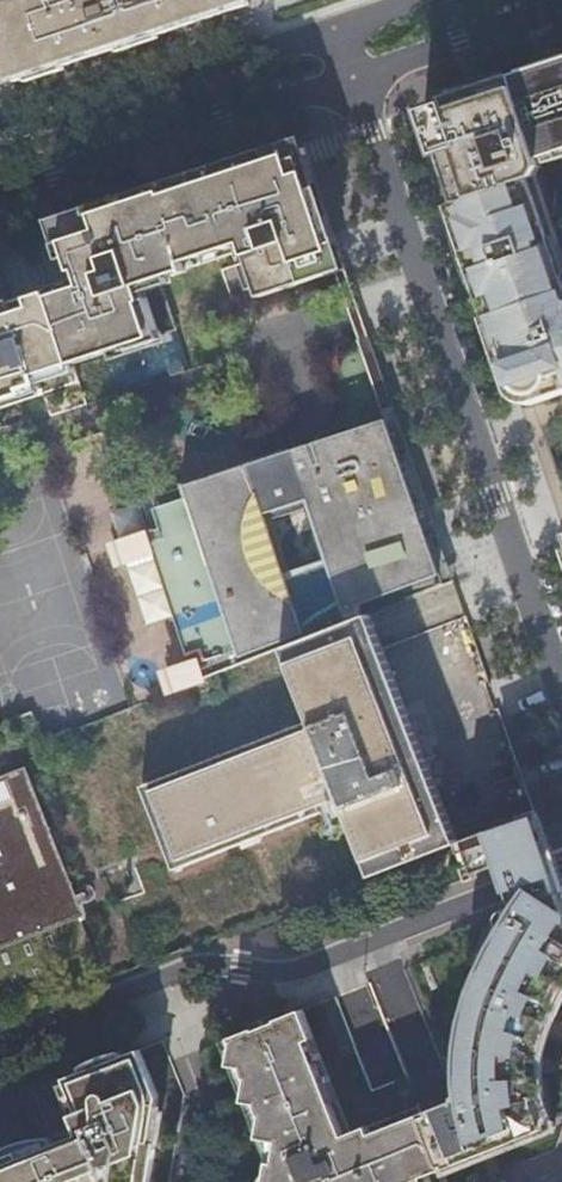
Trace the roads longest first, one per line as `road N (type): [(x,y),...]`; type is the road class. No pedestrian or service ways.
road 1 (residential): [(561,700),(357,83)]
road 2 (residential): [(0,1041),(186,965),(298,969),(561,862)]
road 3 (residential): [(0,202),(357,83)]
road 4 (residential): [(339,29),(0,139)]
road 5 (residential): [(357,83),(561,15)]

